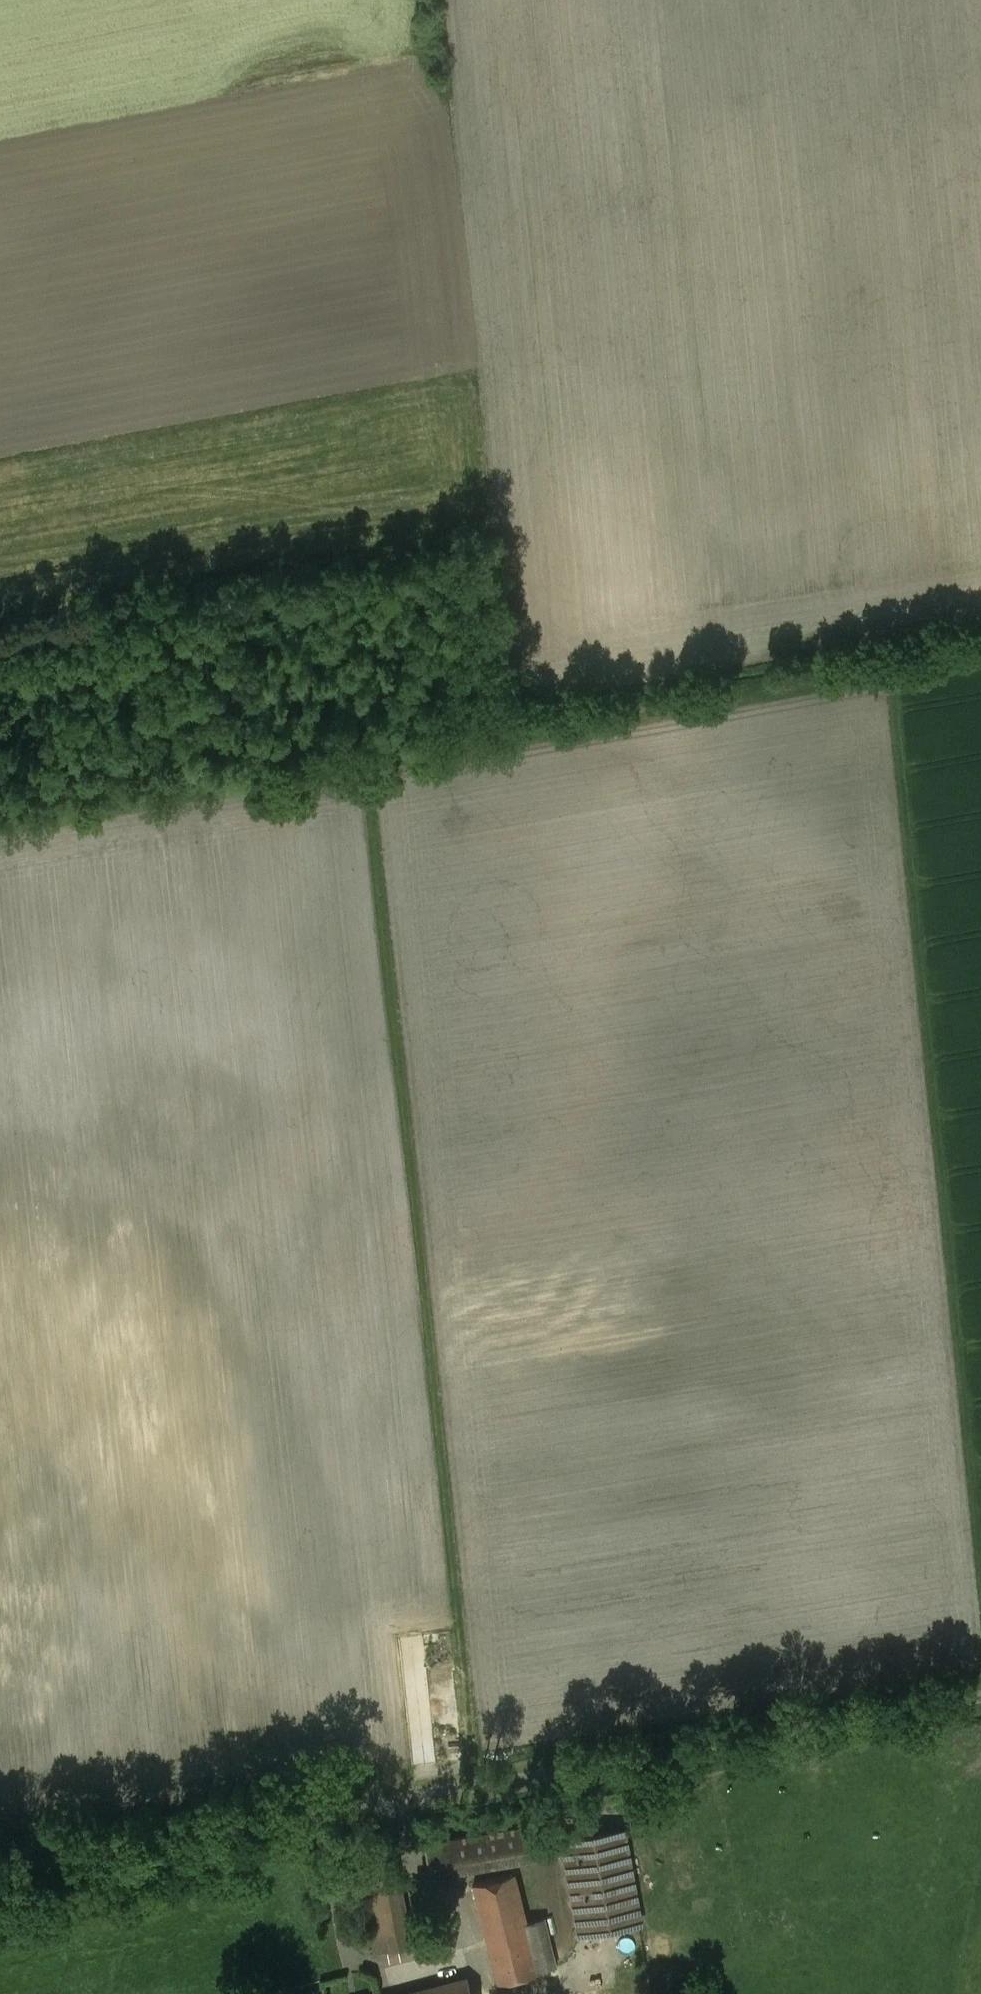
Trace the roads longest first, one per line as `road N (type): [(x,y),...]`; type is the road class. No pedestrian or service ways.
road 1 (unclassified): [(0,1874),(980,1697)]

